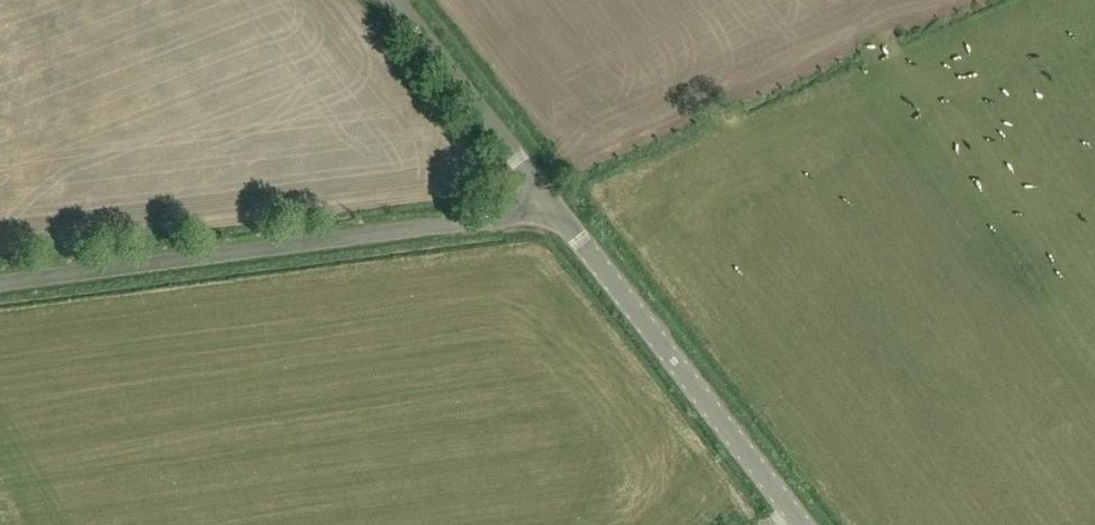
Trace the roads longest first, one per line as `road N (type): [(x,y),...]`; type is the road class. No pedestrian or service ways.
road 1 (unclassified): [(552,210),(0,281)]
road 2 (tertiary): [(797,524),(552,210)]
road 3 (tertiary): [(552,210),(389,0)]

